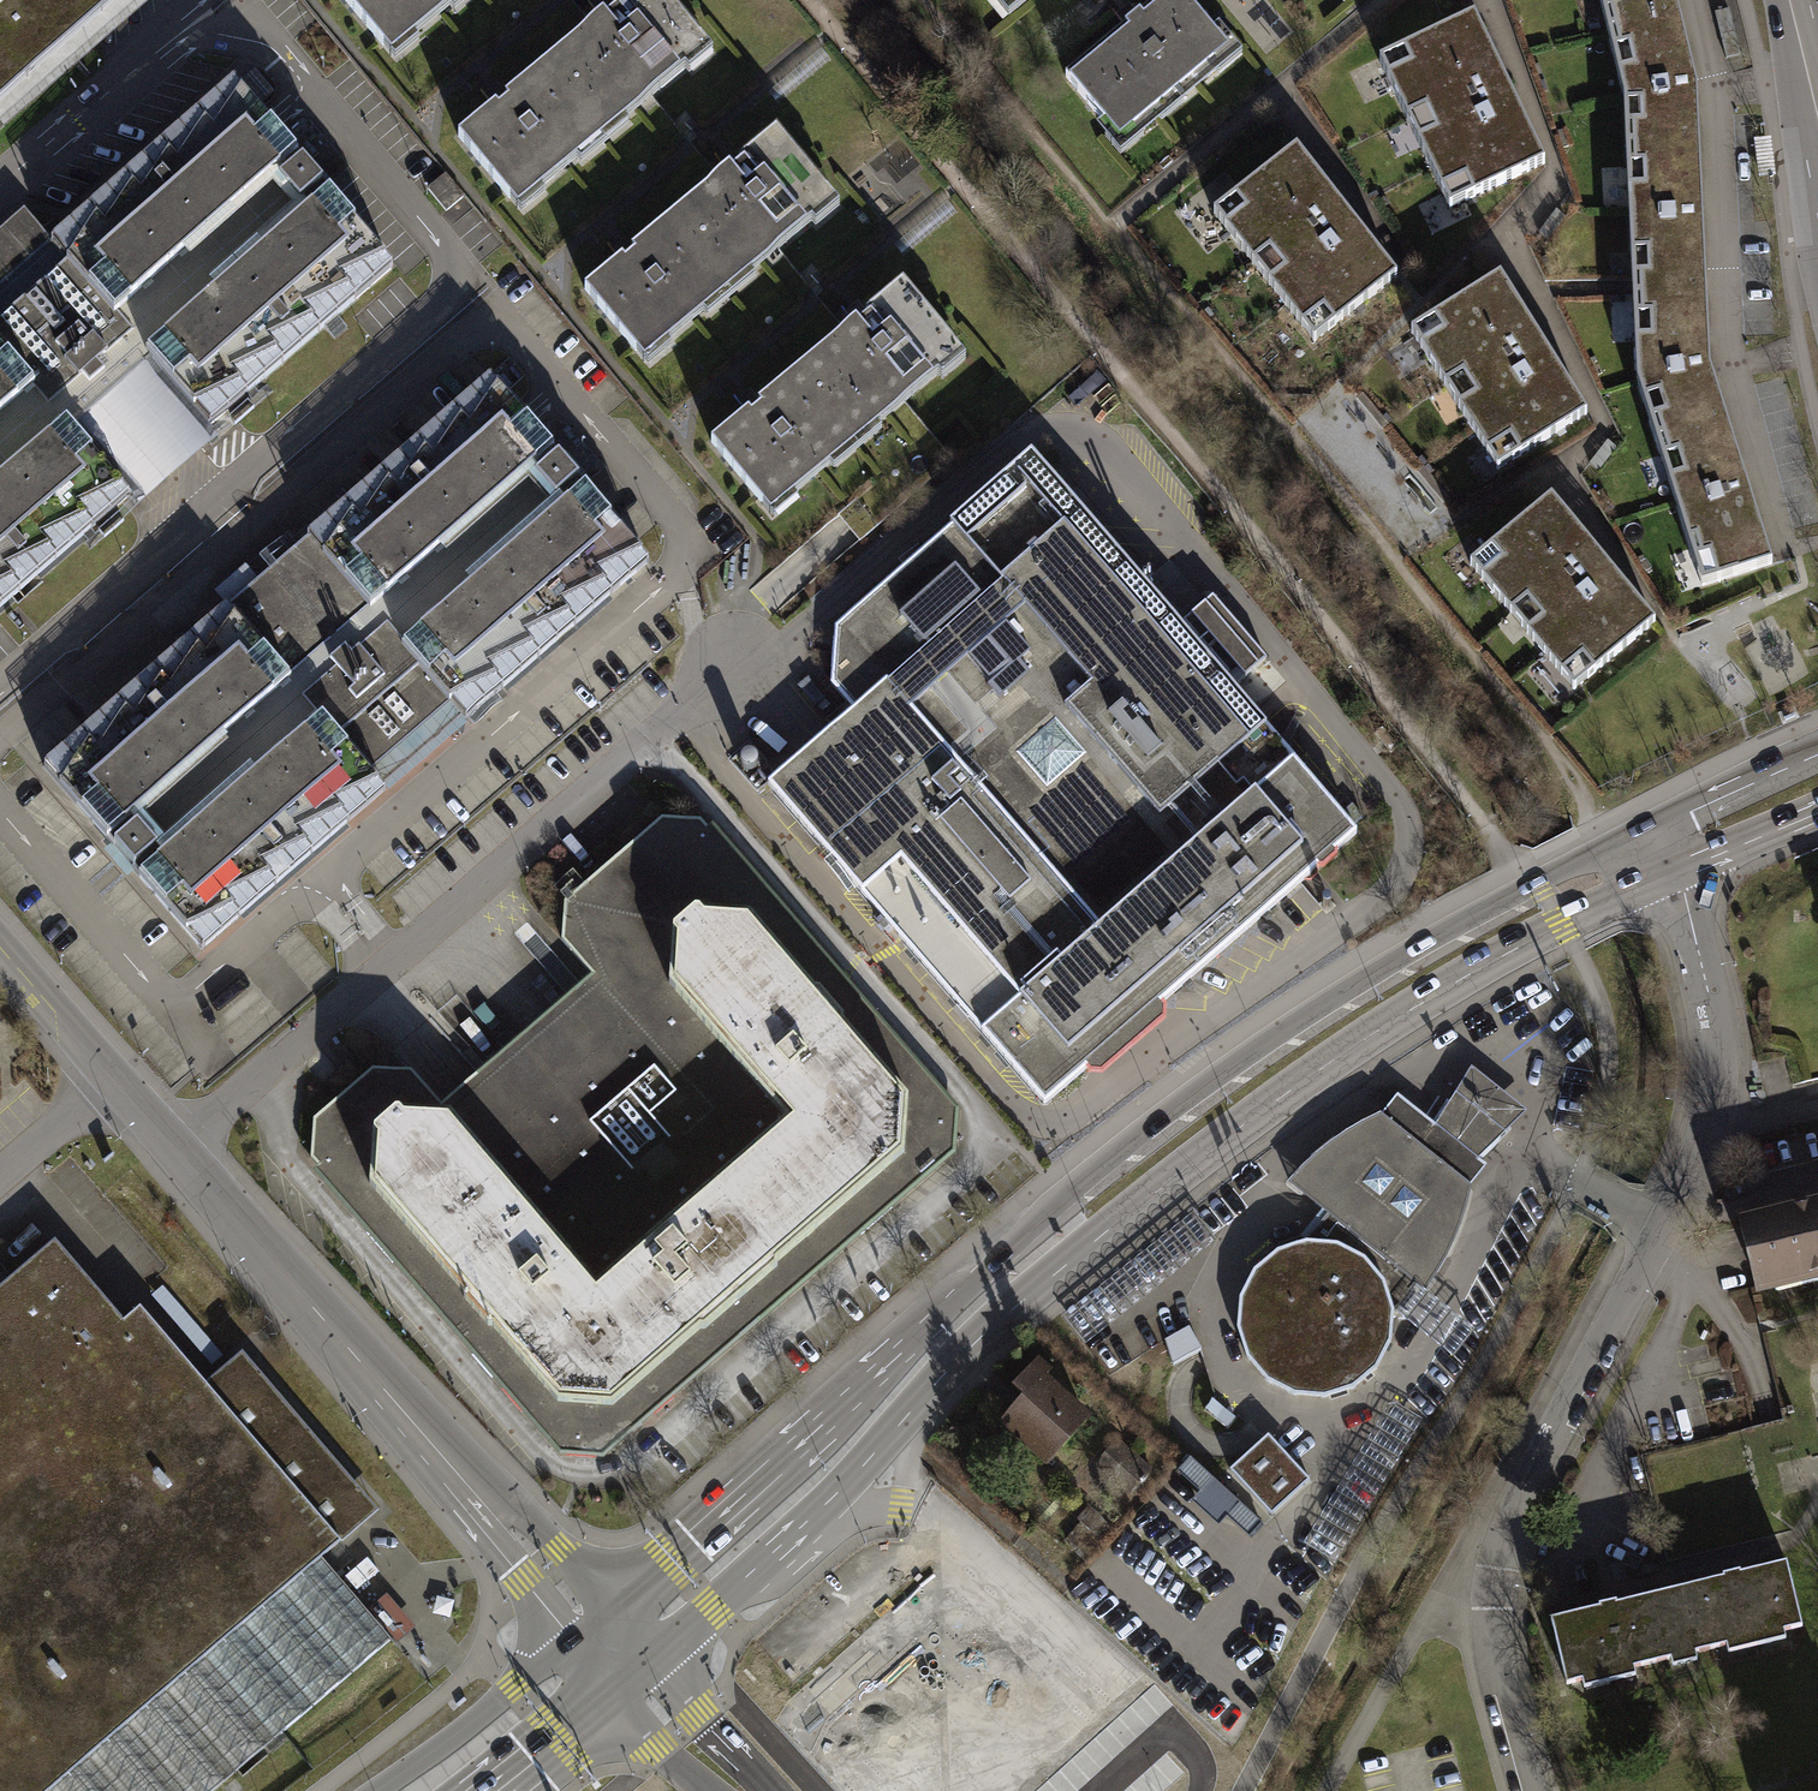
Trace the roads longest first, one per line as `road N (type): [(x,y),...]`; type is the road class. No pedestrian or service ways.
road 1 (tertiary): [(488,1790),(713,1605),(853,1477),(978,1337),(1120,1218),(1337,1056),(1613,897),(1675,845)]
road 2 (tertiary): [(1675,845),(1595,860),(1489,907),(1241,1052),(1140,1130),(589,1628)]
road 3 (residential): [(1675,845),(1709,992),(1716,1102),(1677,1202),(1513,1514),(1494,1587),(1494,1626),(1535,1790)]
road 4 (unclassified): [(177,1149),(750,665)]
road 5 (unclassified): [(177,1149),(589,1628)]
road 6 (tertiary): [(589,1628),(376,1790)]
road 7 (unclassified): [(0,1186),(118,1082)]
road 8 (tertiary): [(1675,845),(1817,782)]
road 9 (unclassified): [(99,1060),(0,945)]

